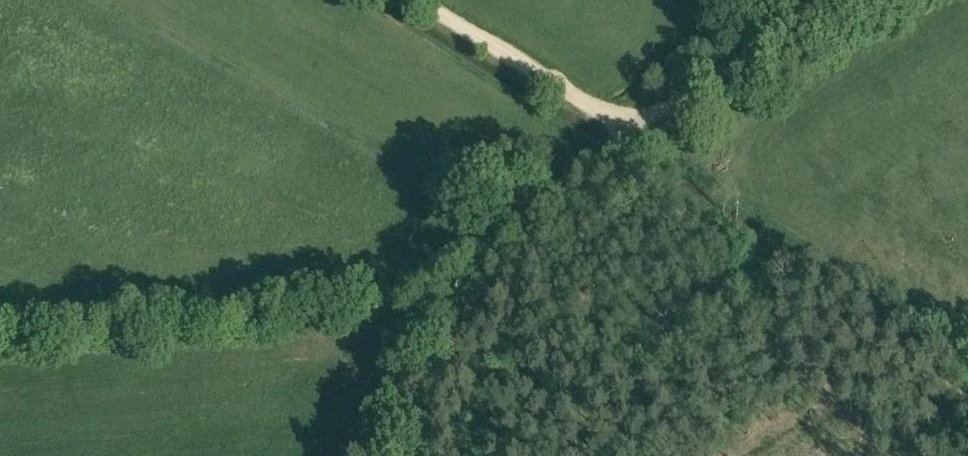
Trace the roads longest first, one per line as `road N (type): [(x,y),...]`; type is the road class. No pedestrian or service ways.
road 1 (track): [(630,136),(846,0)]
road 2 (track): [(415,0),(630,136)]

